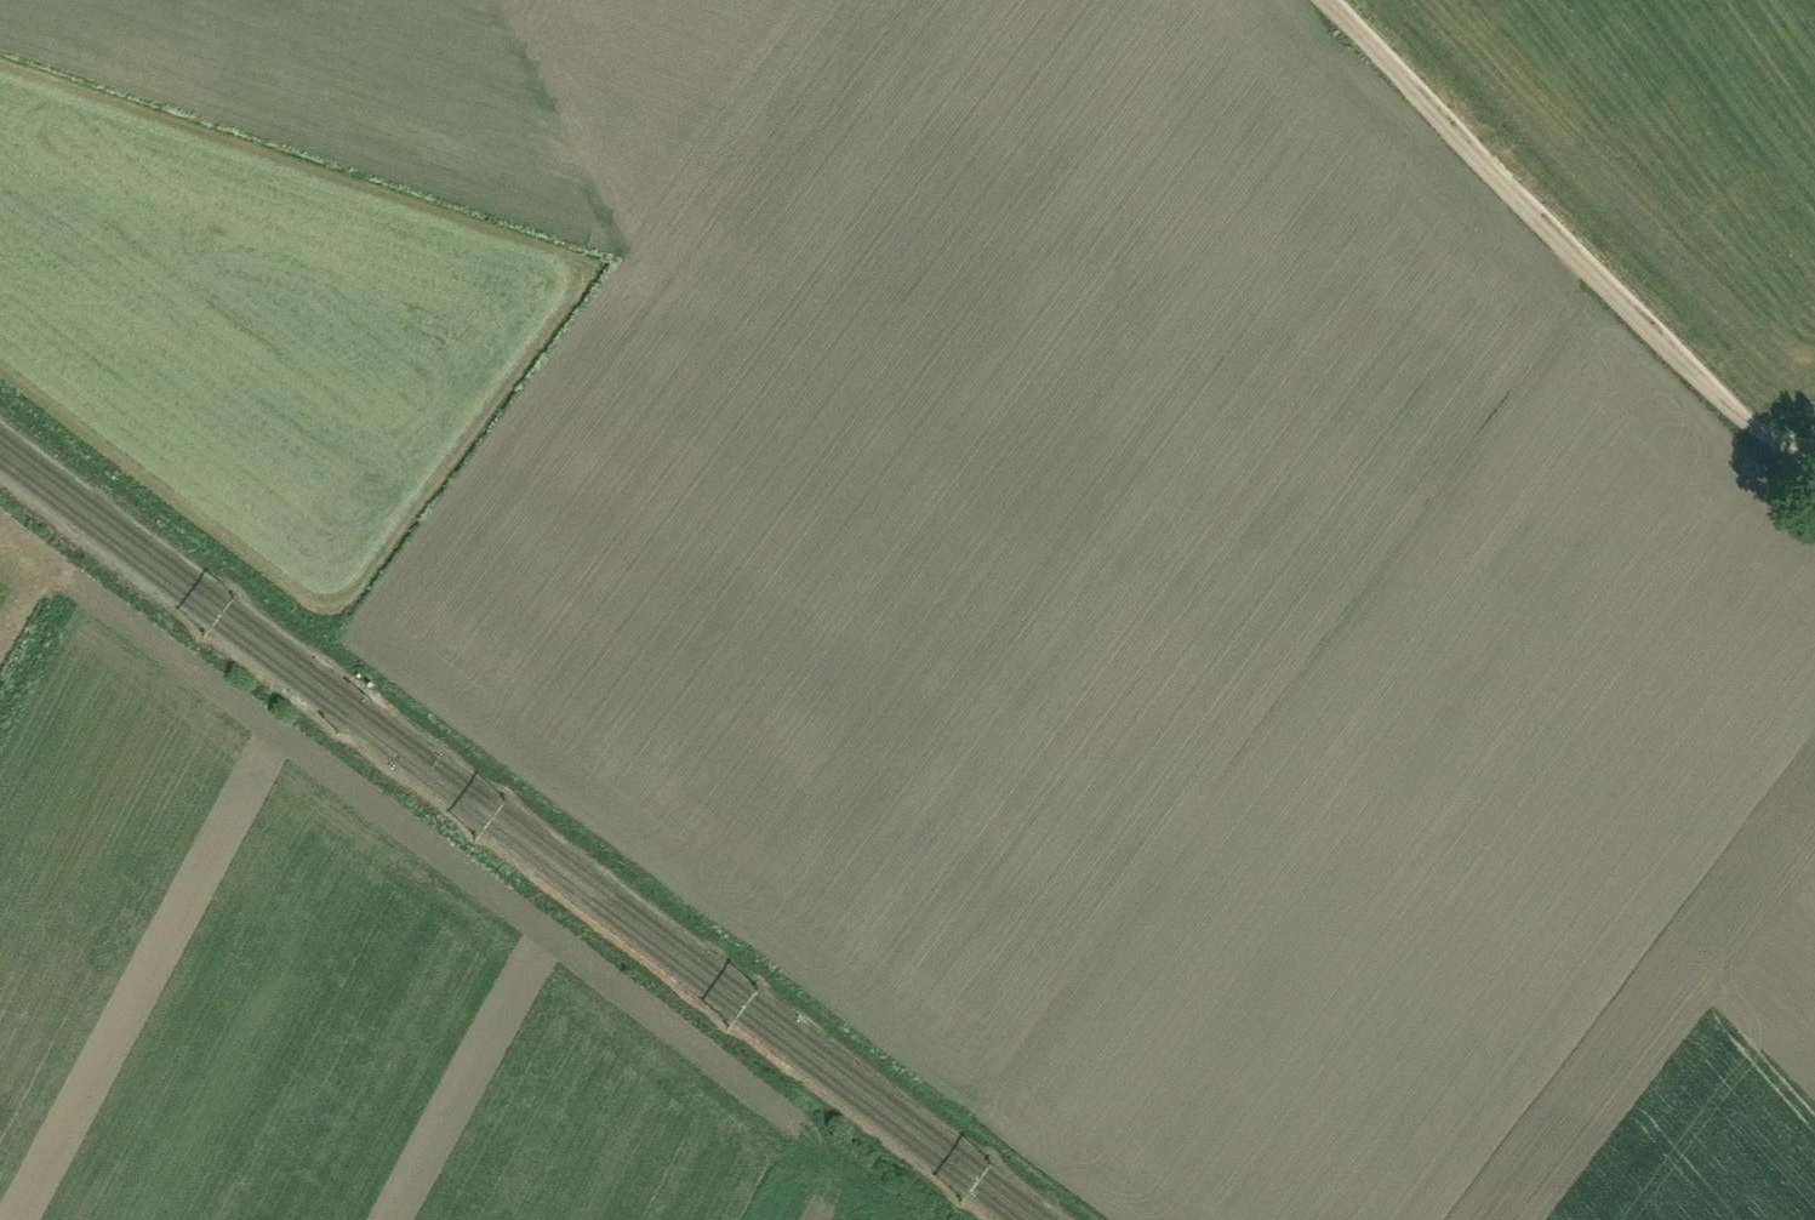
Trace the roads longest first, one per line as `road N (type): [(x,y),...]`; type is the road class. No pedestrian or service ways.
road 1 (track): [(1814,457),(1791,455),(1764,437),(1326,0)]

